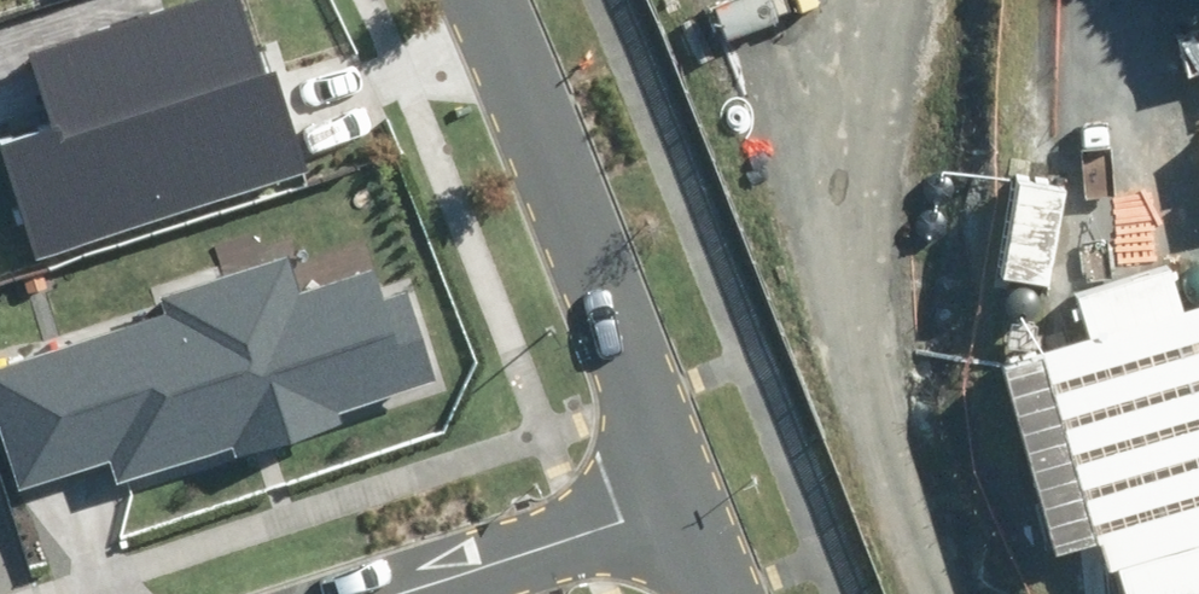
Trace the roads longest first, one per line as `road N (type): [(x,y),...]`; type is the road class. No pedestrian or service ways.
road 1 (track): [(901,0),(874,116),(888,412),(960,593)]
road 2 (residential): [(497,0),(690,496)]
road 3 (residential): [(690,496),(372,593)]

